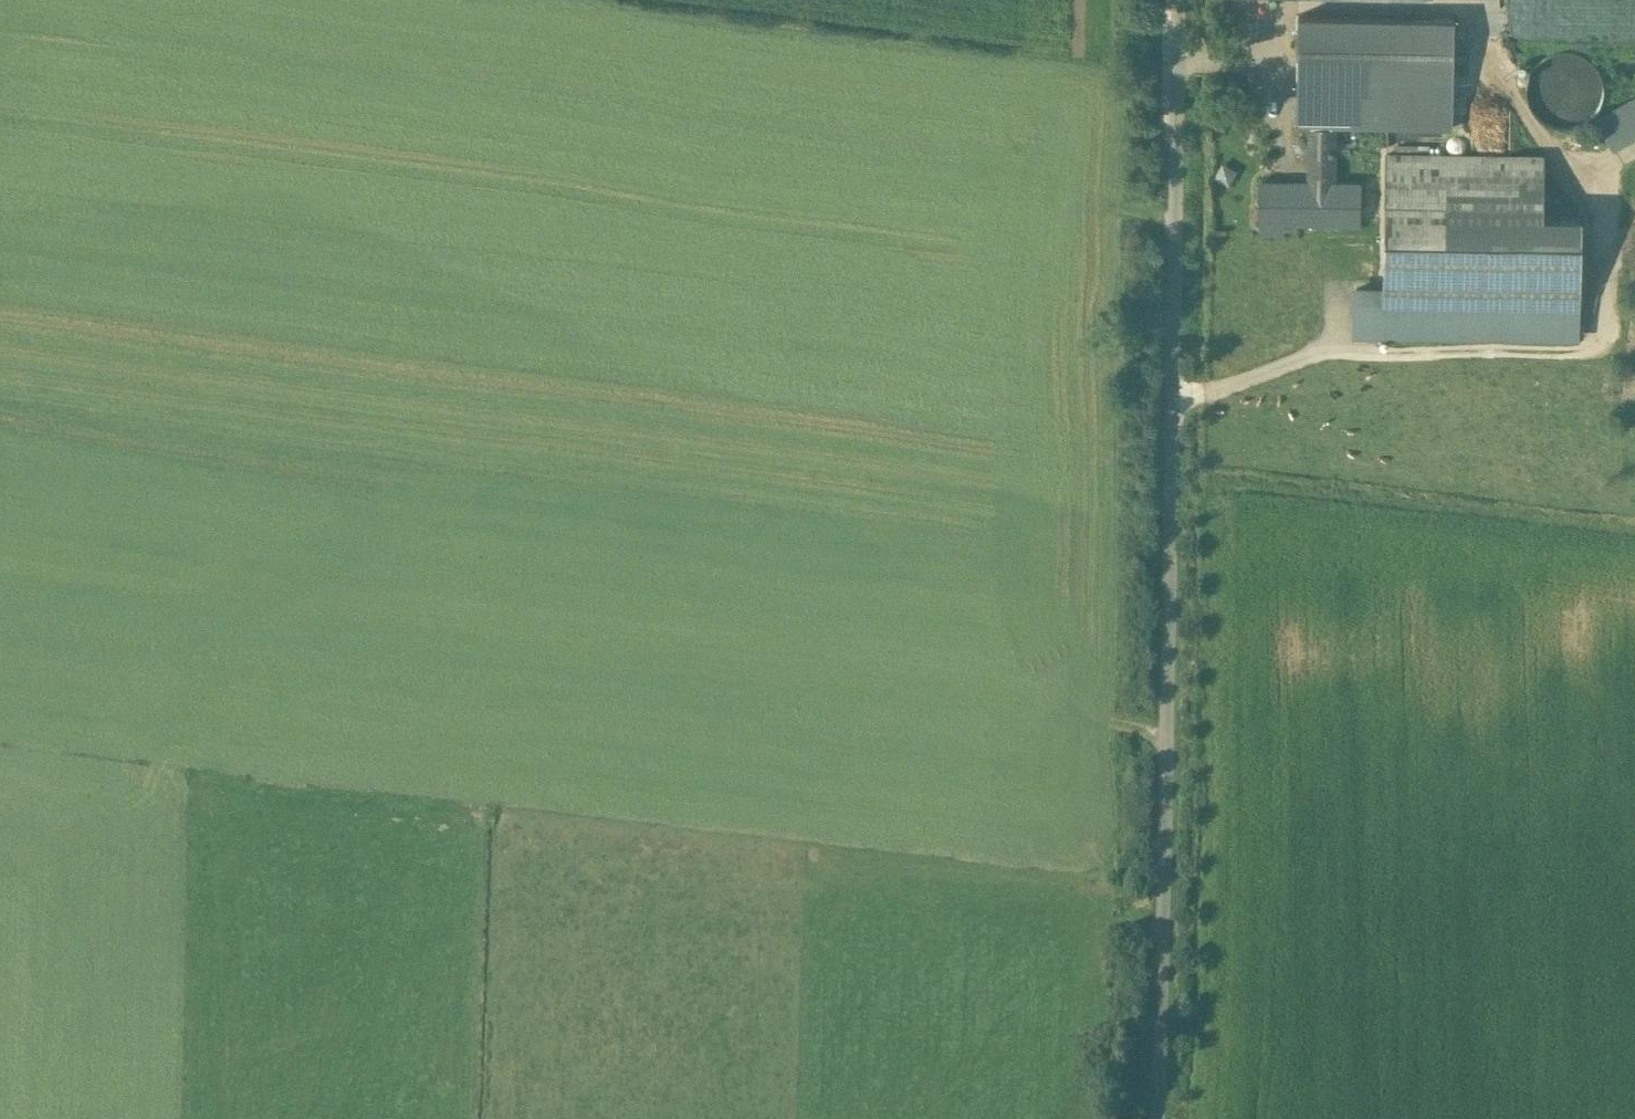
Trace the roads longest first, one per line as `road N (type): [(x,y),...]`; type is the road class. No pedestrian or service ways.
road 1 (unclassified): [(1159,1118),(1176,0)]

